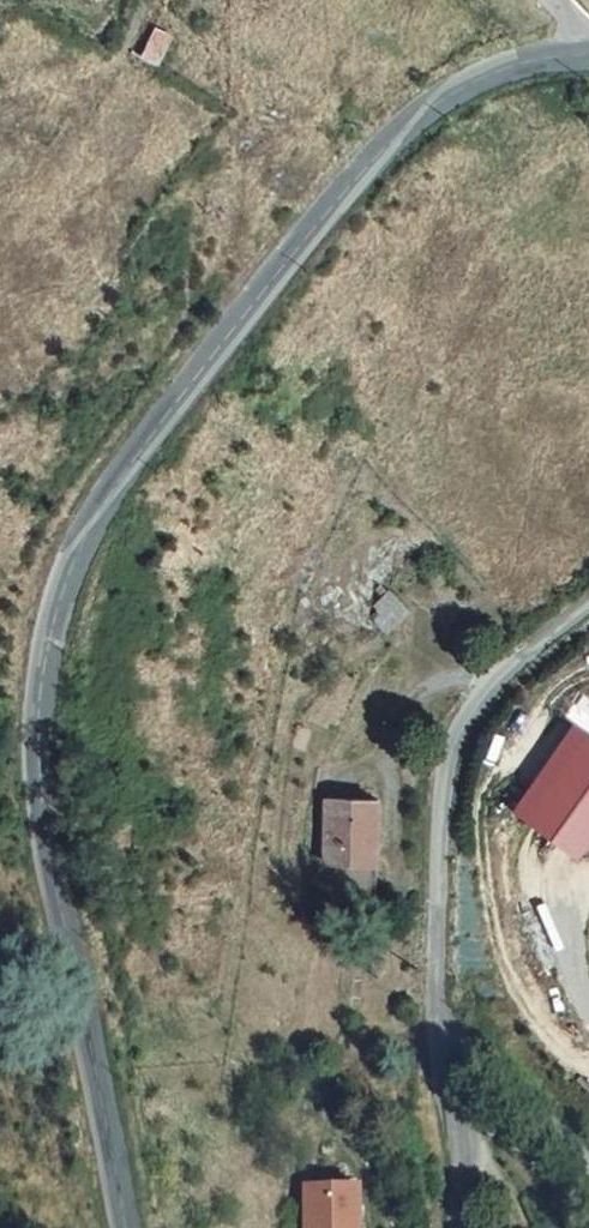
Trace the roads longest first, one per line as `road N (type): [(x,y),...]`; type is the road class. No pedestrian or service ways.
road 1 (tertiary): [(588,54),(493,70),(443,97),(384,148),(202,369),(72,556),(39,694),(38,766),(124,1227)]
road 2 (track): [(588,670),(482,807),(508,991),(588,1077)]
road 3 (unclassified): [(441,1020),(450,778),(477,717),(588,609)]
road 4 (unclassified): [(454,1227),(441,1020)]
road 5 (unclassified): [(588,1166),(441,1020)]
road 6 (track): [(588,1003),(560,913),(588,876)]

